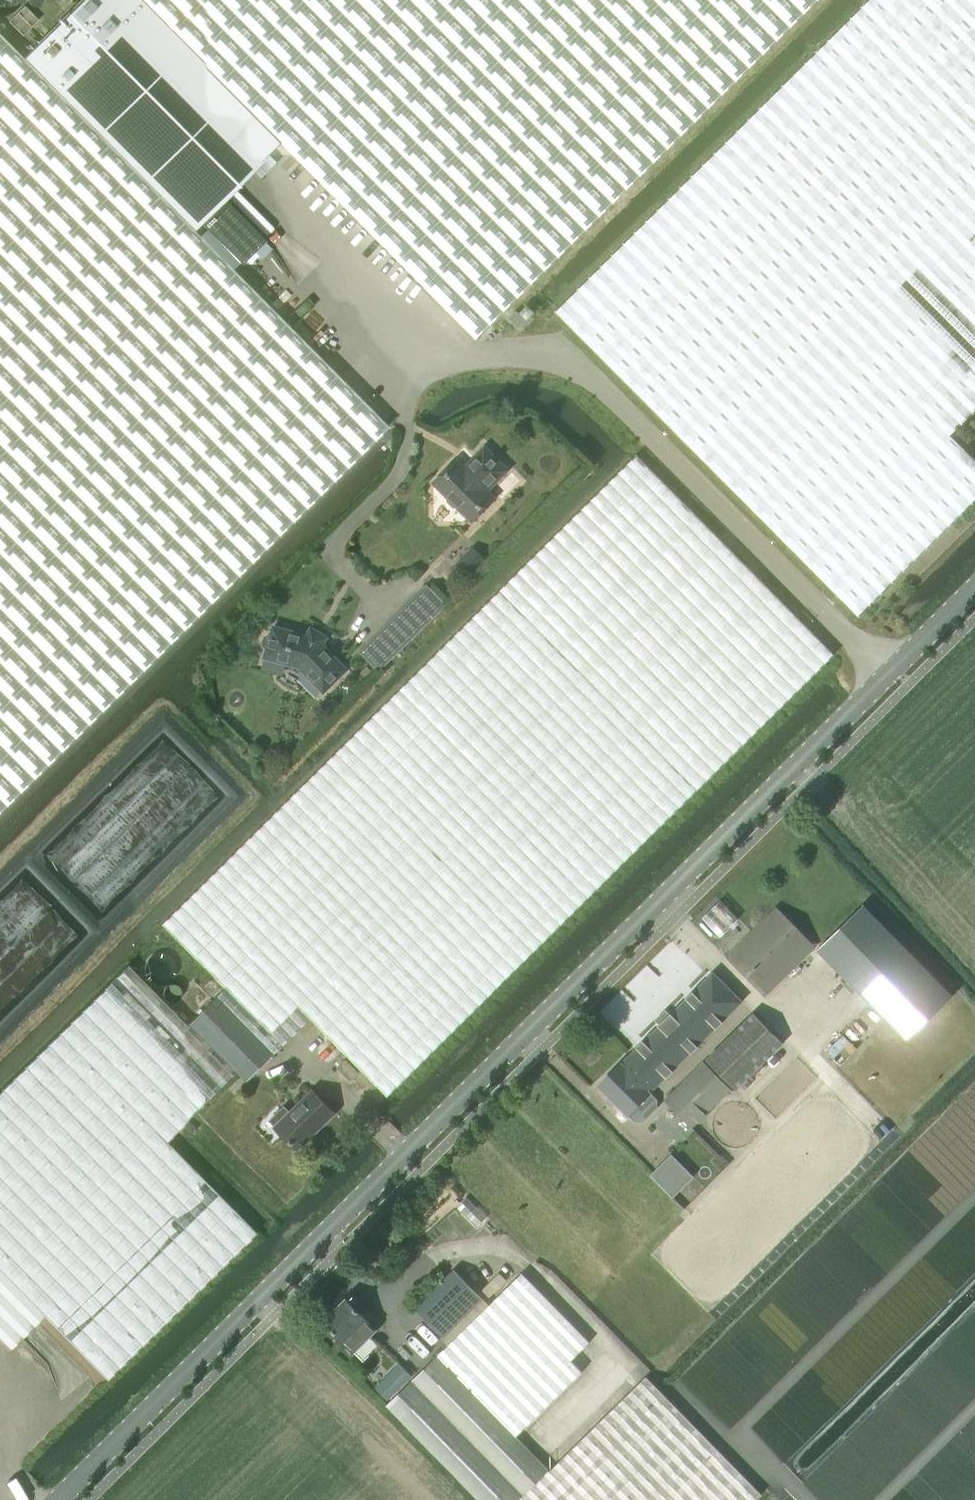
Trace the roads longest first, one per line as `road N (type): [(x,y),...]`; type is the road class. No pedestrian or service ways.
road 1 (tertiary): [(58,1499),(974,589)]

